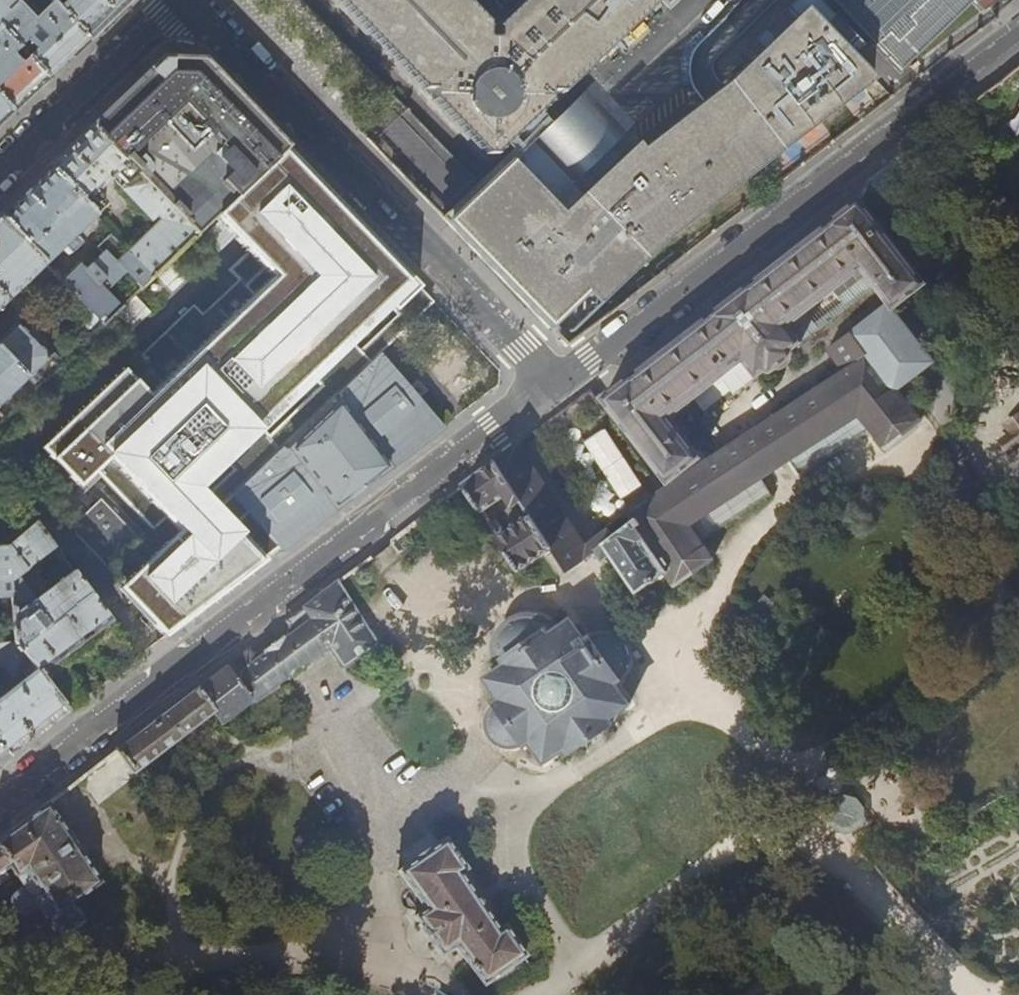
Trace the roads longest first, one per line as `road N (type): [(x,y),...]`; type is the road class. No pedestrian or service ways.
road 1 (residential): [(553,384),(0,800)]
road 2 (residential): [(553,384),(1018,29)]
road 3 (residential): [(194,0),(553,384)]
road 4 (residential): [(0,172),(179,0)]

